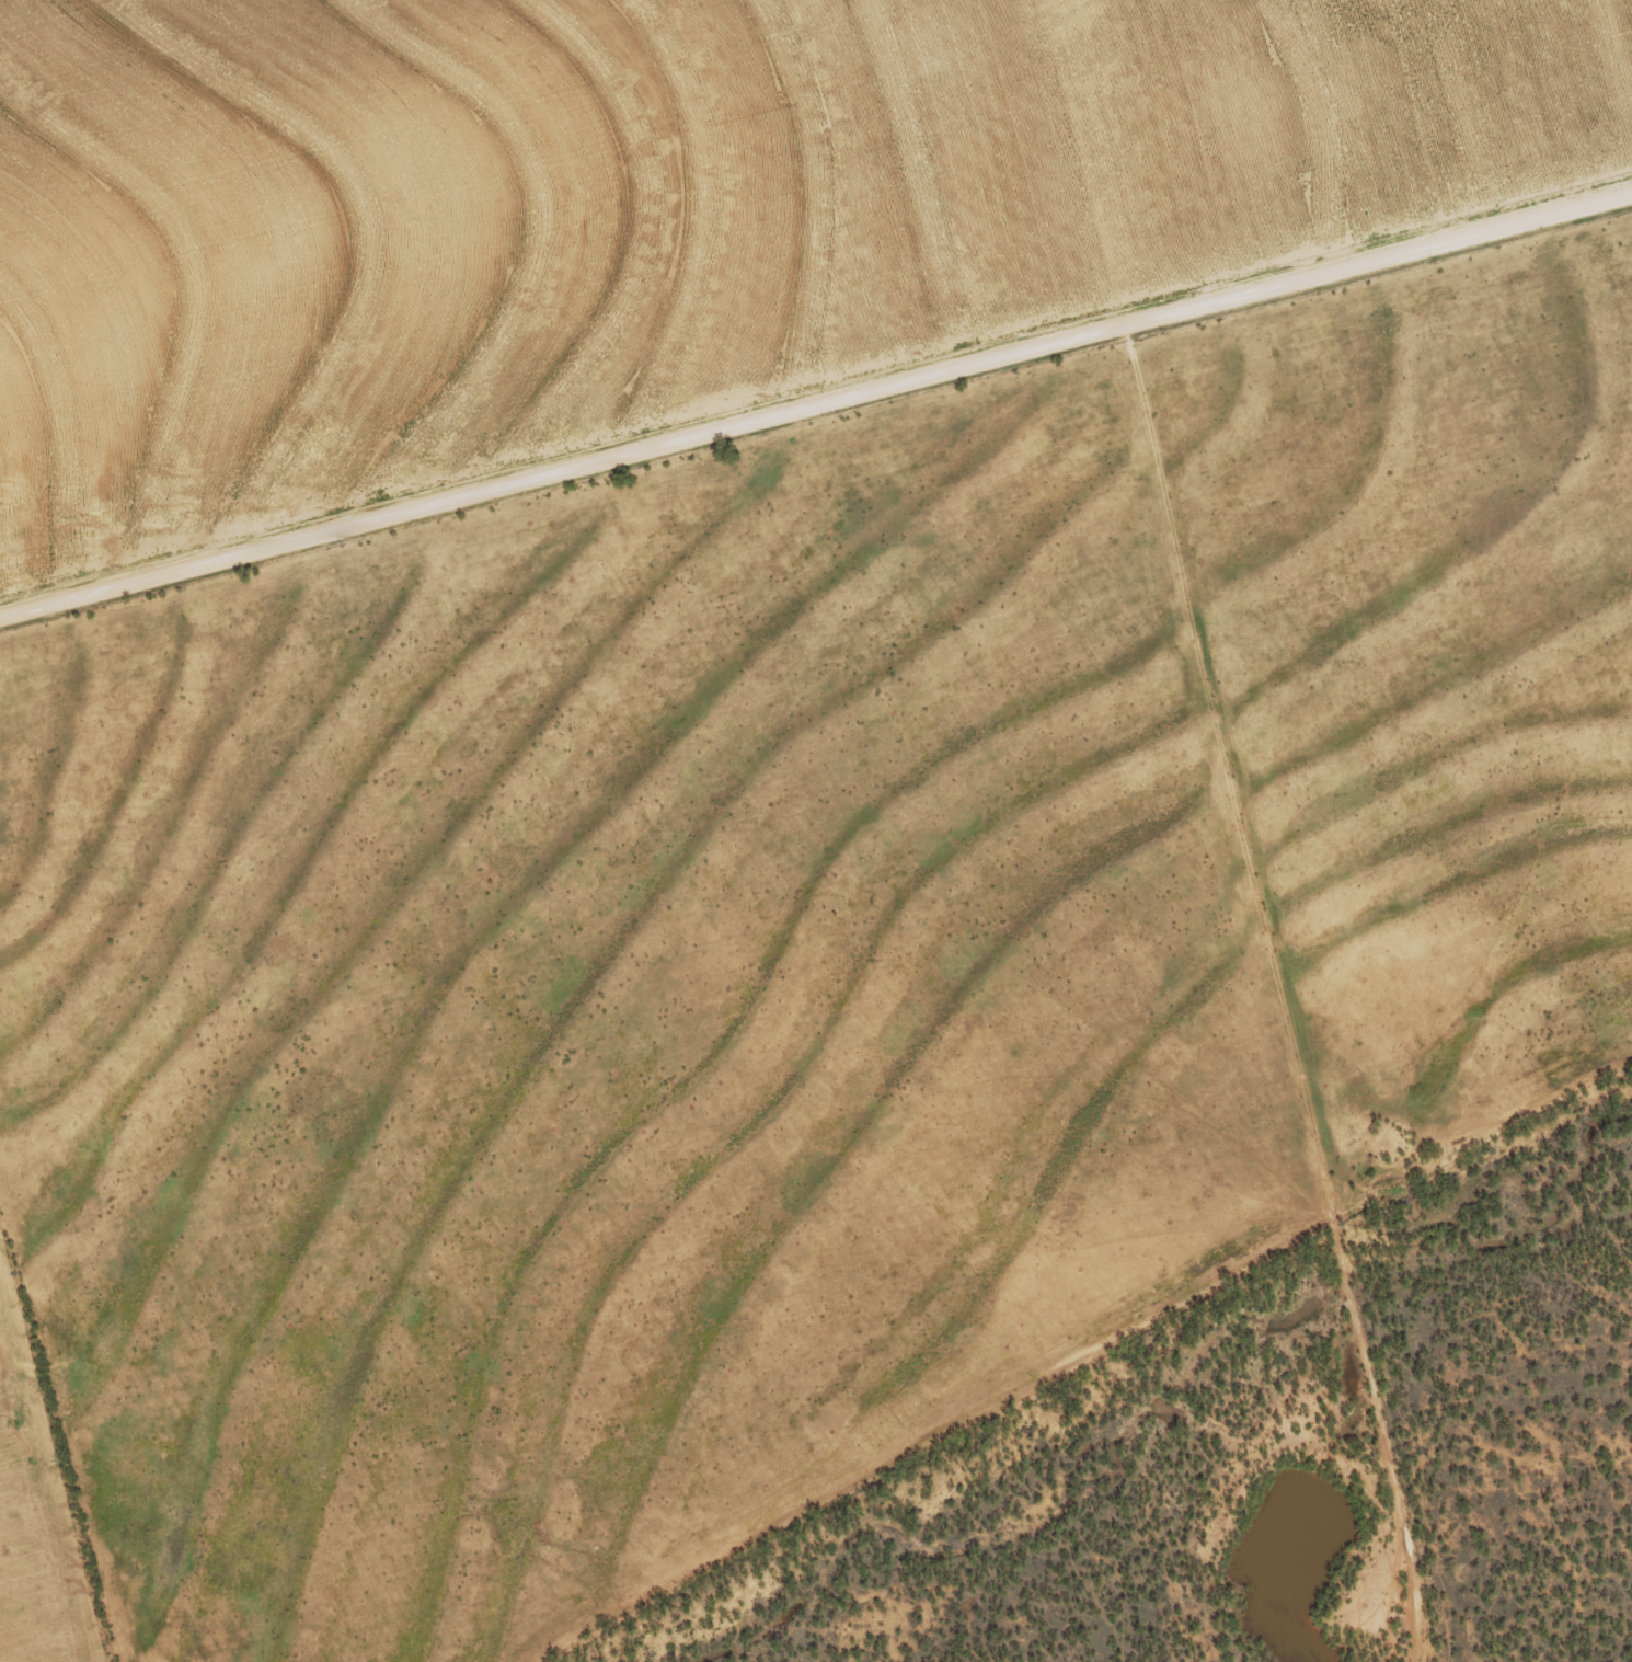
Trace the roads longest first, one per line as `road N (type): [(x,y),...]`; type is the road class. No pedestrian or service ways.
road 1 (residential): [(0,642),(1631,225)]

